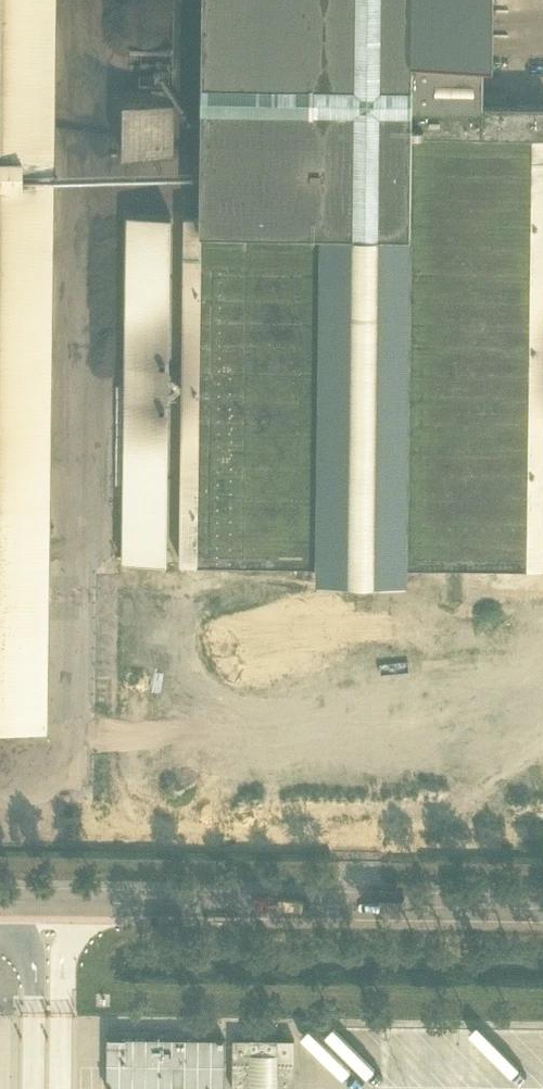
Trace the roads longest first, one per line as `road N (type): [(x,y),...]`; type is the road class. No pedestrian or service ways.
road 1 (unclassified): [(0,900),(542,908)]

